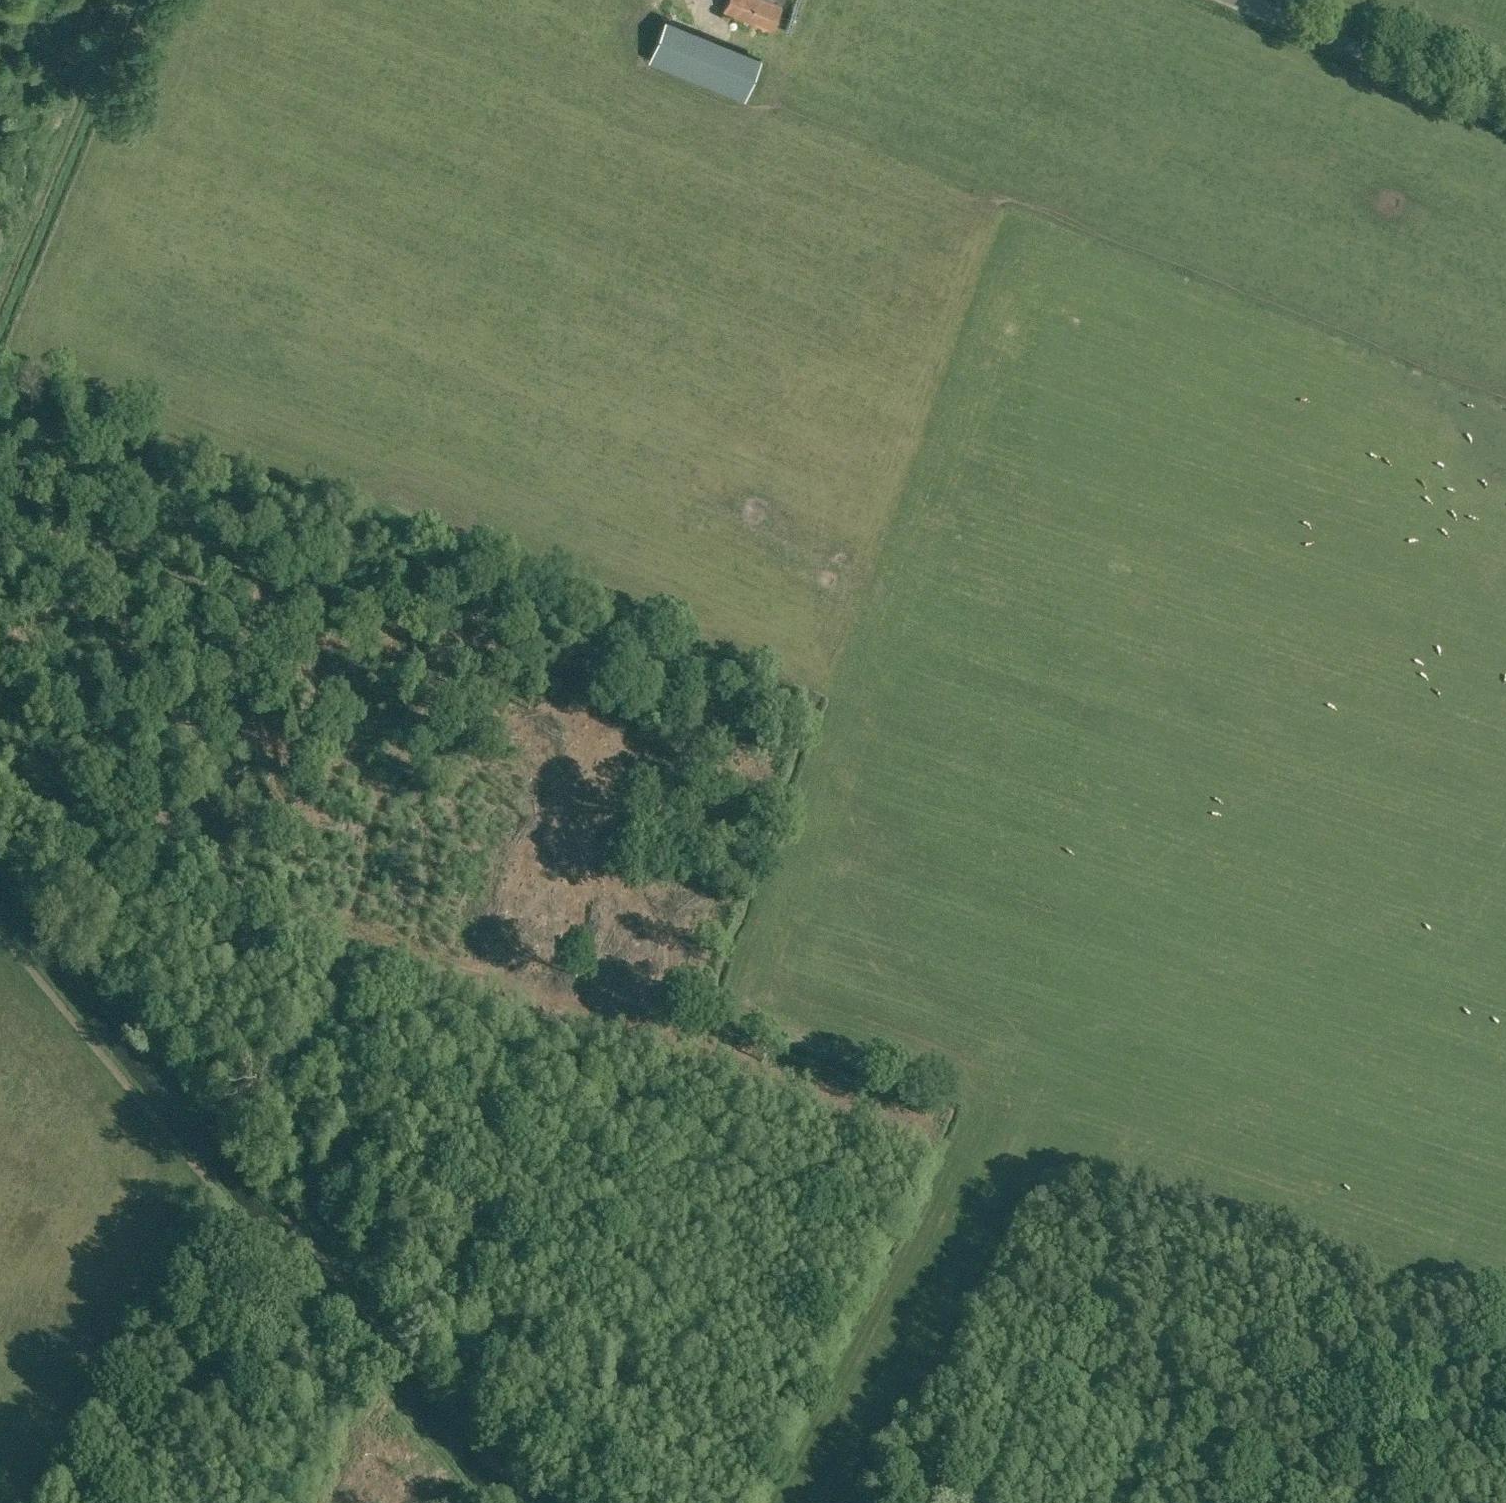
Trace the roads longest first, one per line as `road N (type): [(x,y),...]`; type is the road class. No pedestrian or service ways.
road 1 (track): [(0,300),(122,0)]
road 2 (unclassified): [(1505,109),(1237,0)]

